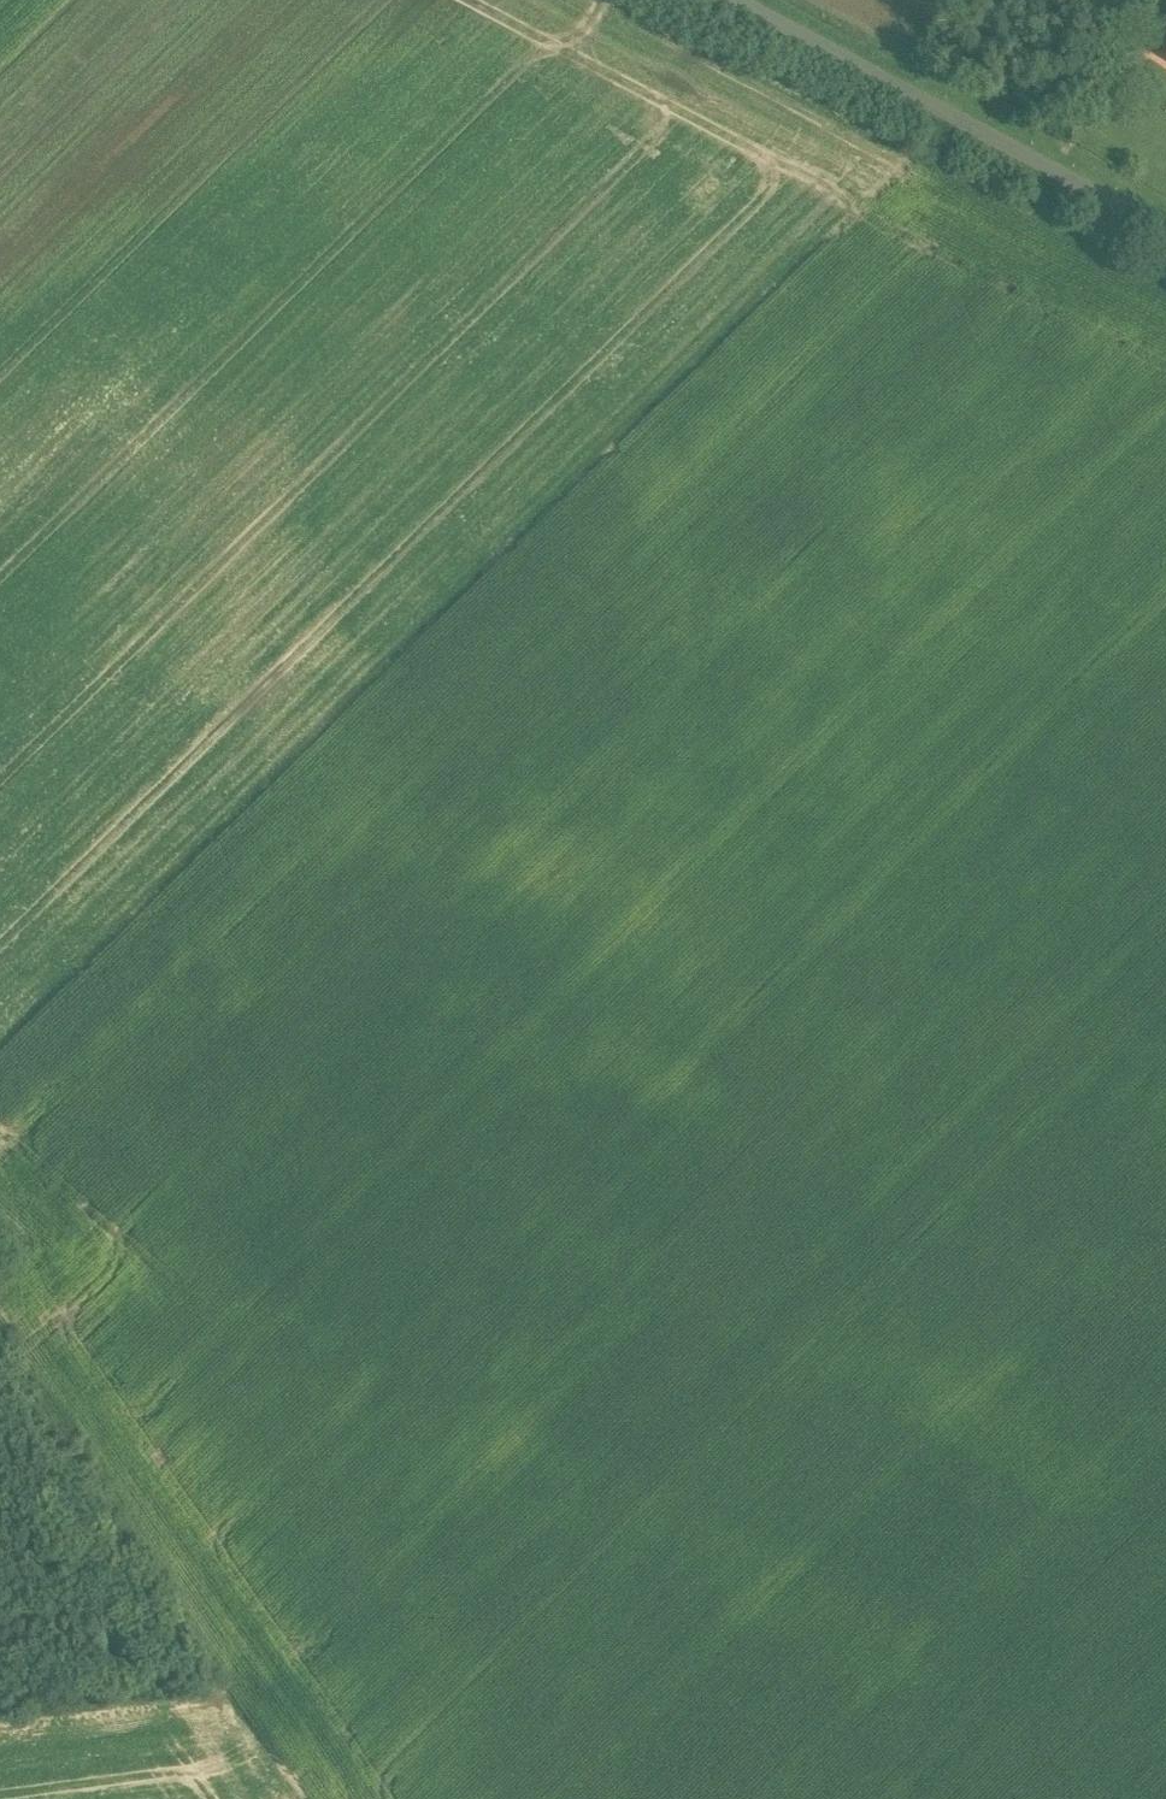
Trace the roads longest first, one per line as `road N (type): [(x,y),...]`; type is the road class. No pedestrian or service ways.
road 1 (unclassified): [(1165,236),(720,0)]

